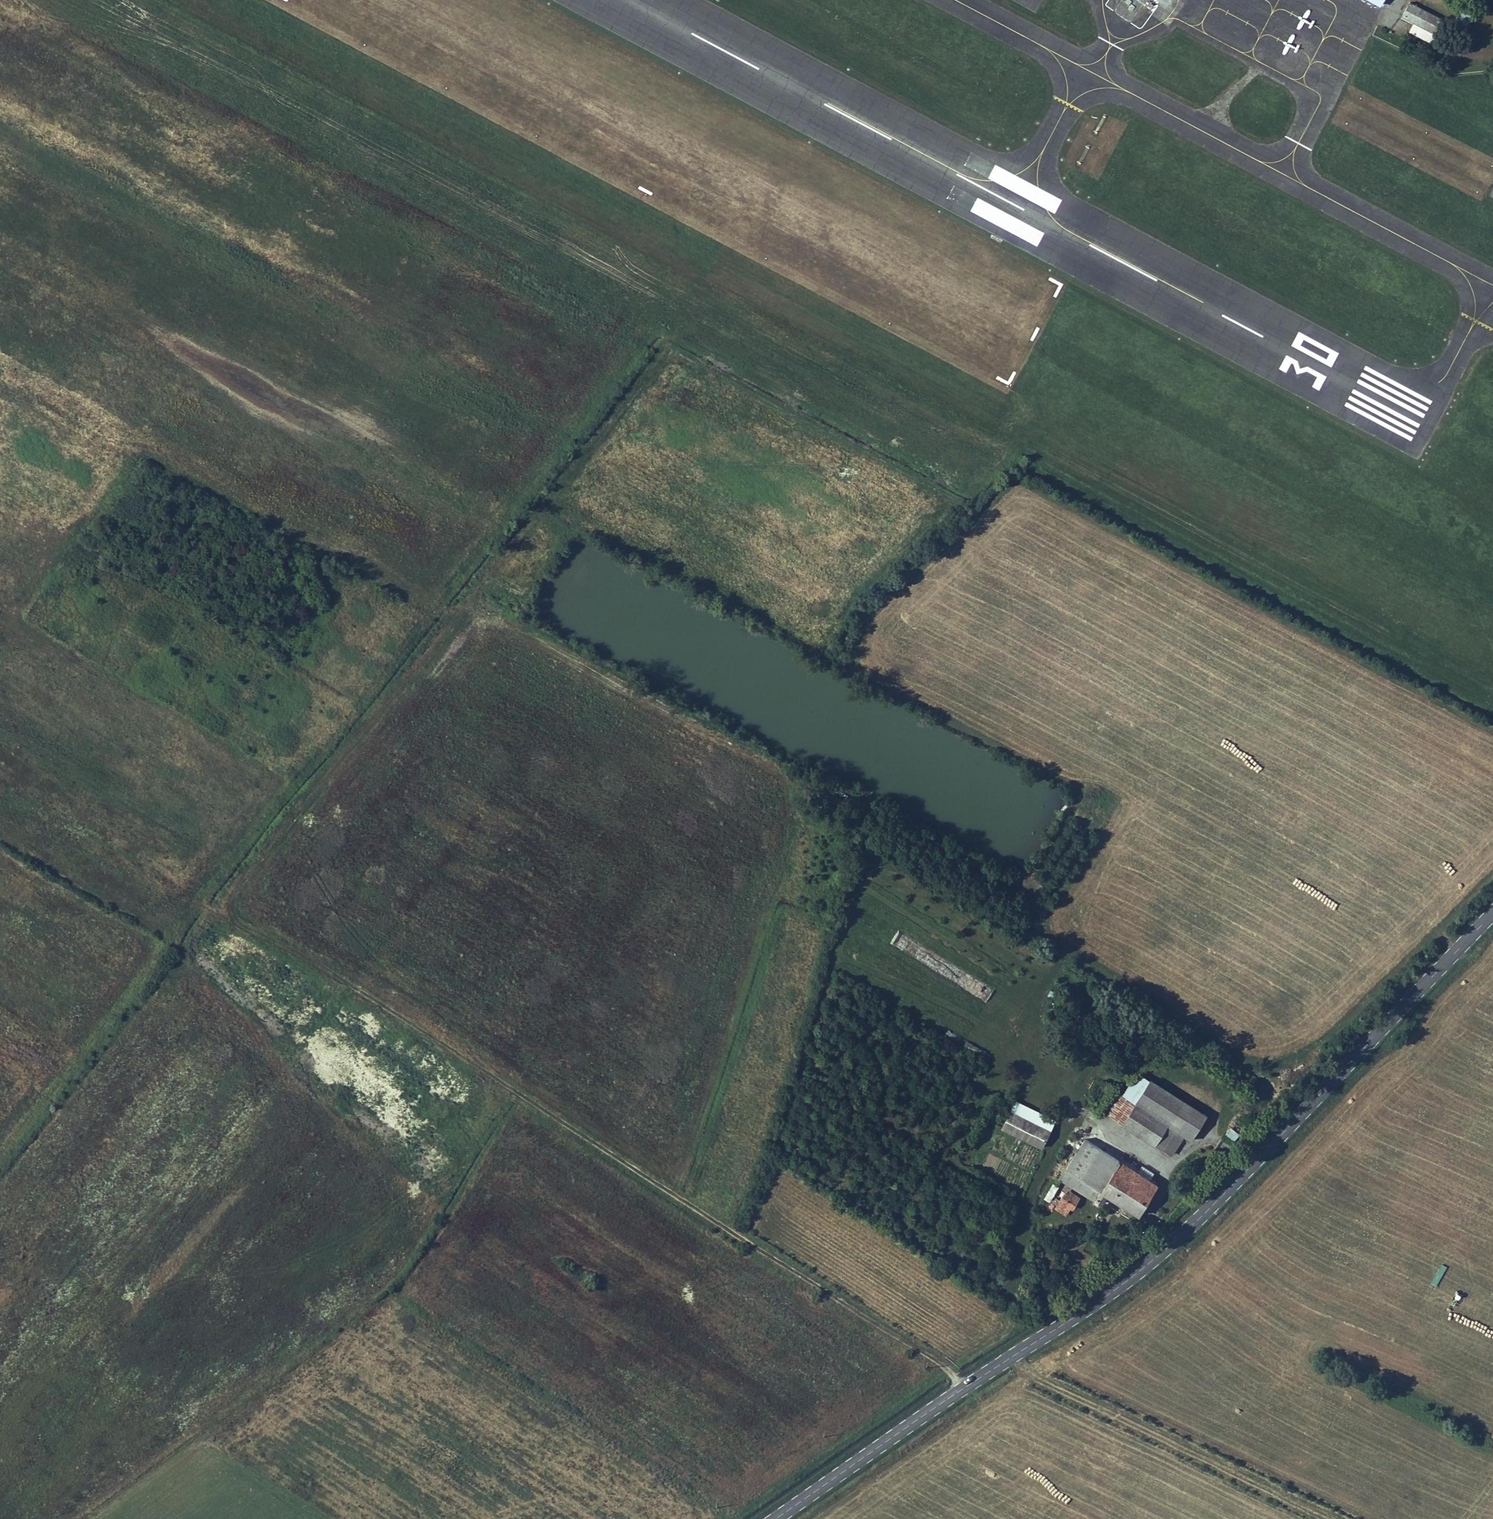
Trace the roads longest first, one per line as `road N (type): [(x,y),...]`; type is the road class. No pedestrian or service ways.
road 1 (secondary): [(775,1518),(1160,1254),(1492,913)]
road 2 (track): [(1334,1518),(1041,1381),(1013,1356)]

